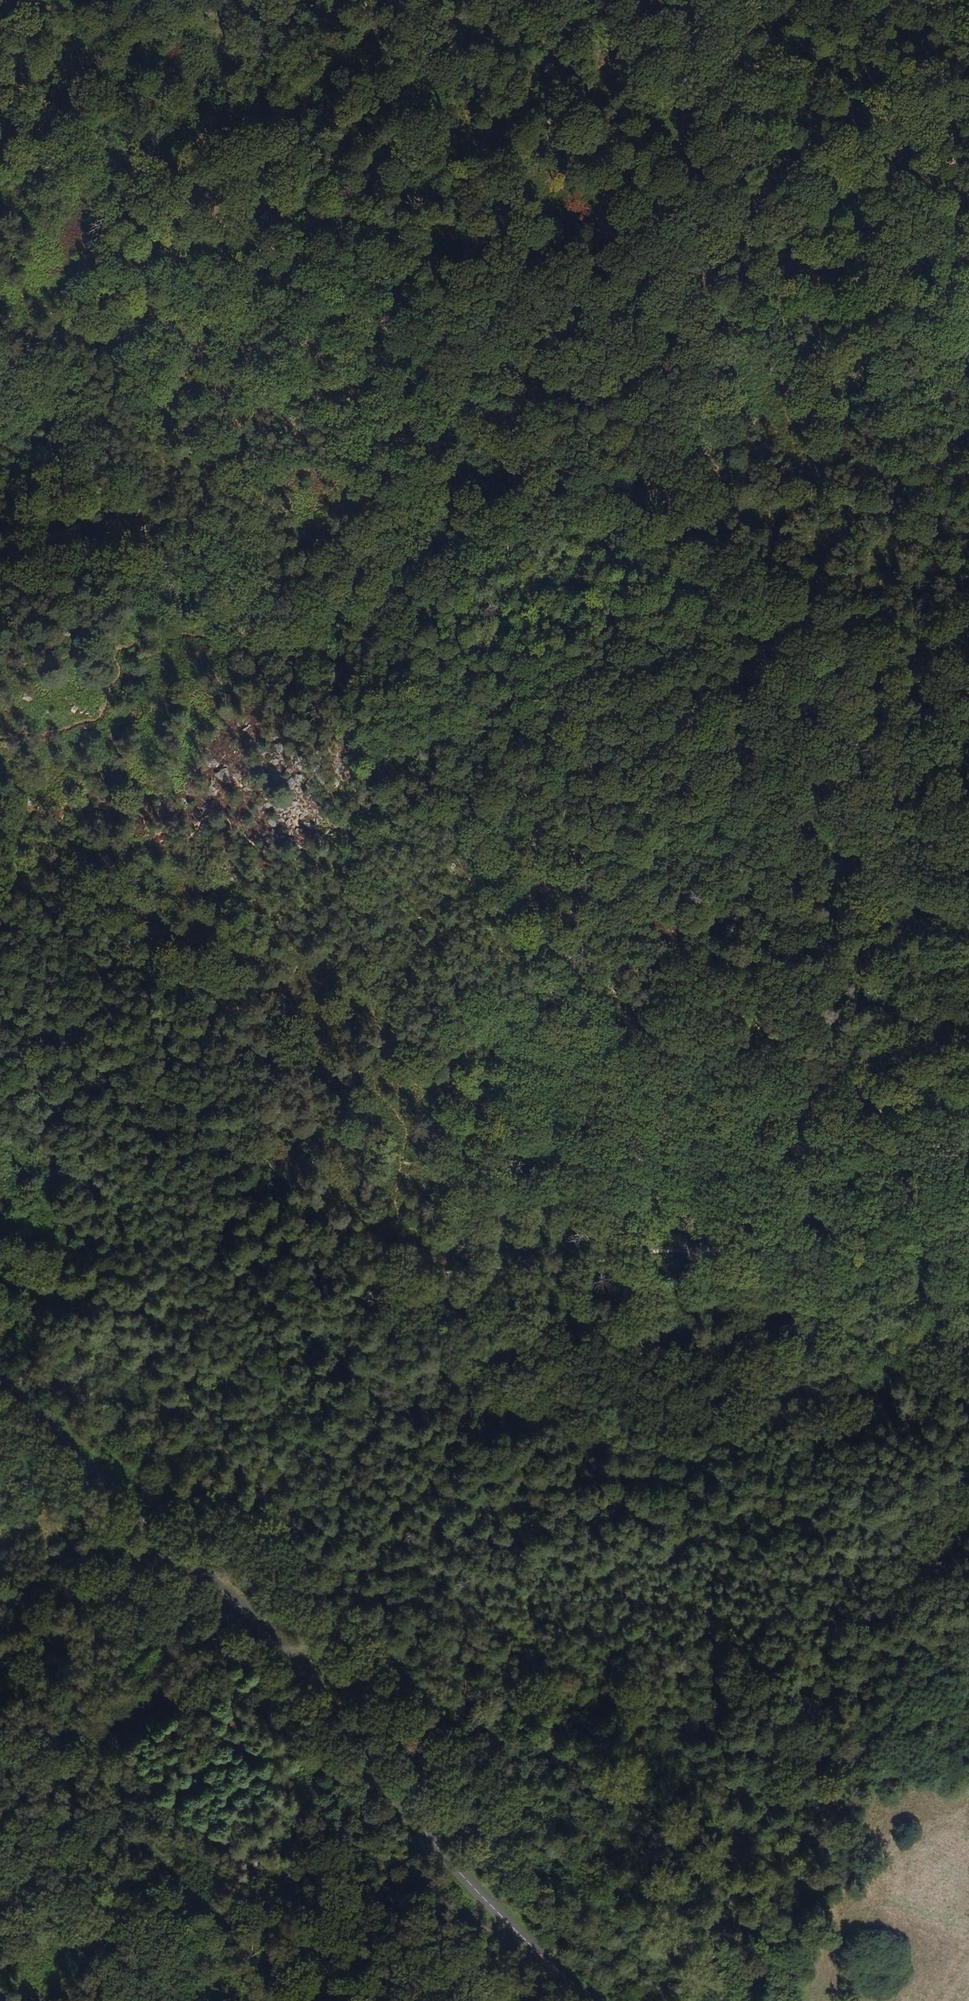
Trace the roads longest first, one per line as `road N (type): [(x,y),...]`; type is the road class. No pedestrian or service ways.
road 1 (secondary): [(594,2000),(458,1869),(255,1619),(0,1382)]

